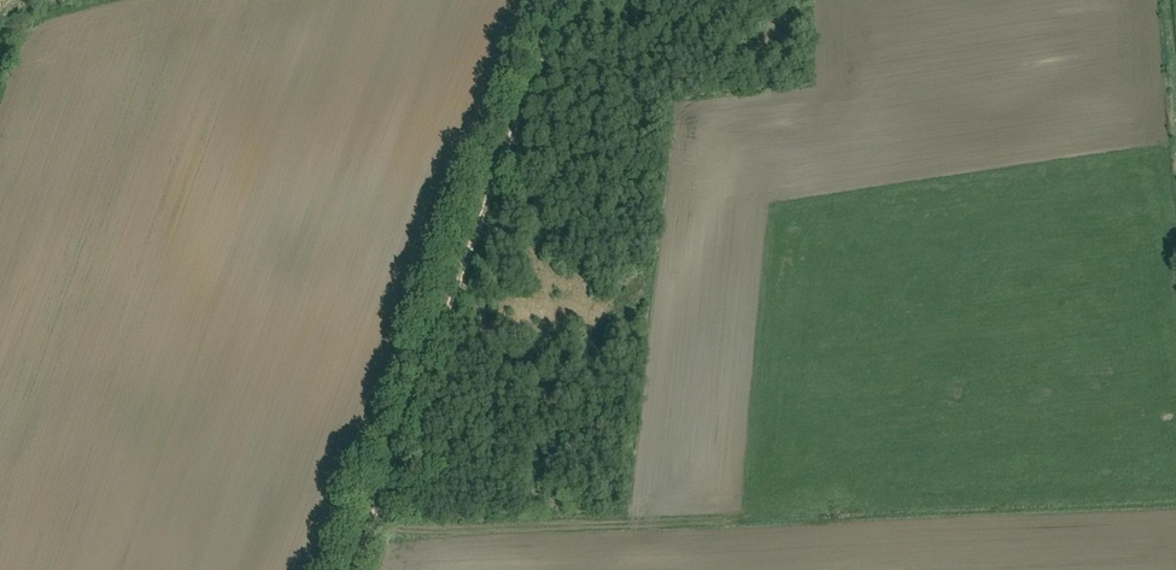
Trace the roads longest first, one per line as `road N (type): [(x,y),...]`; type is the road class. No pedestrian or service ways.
road 1 (track): [(565,0),(357,569)]

